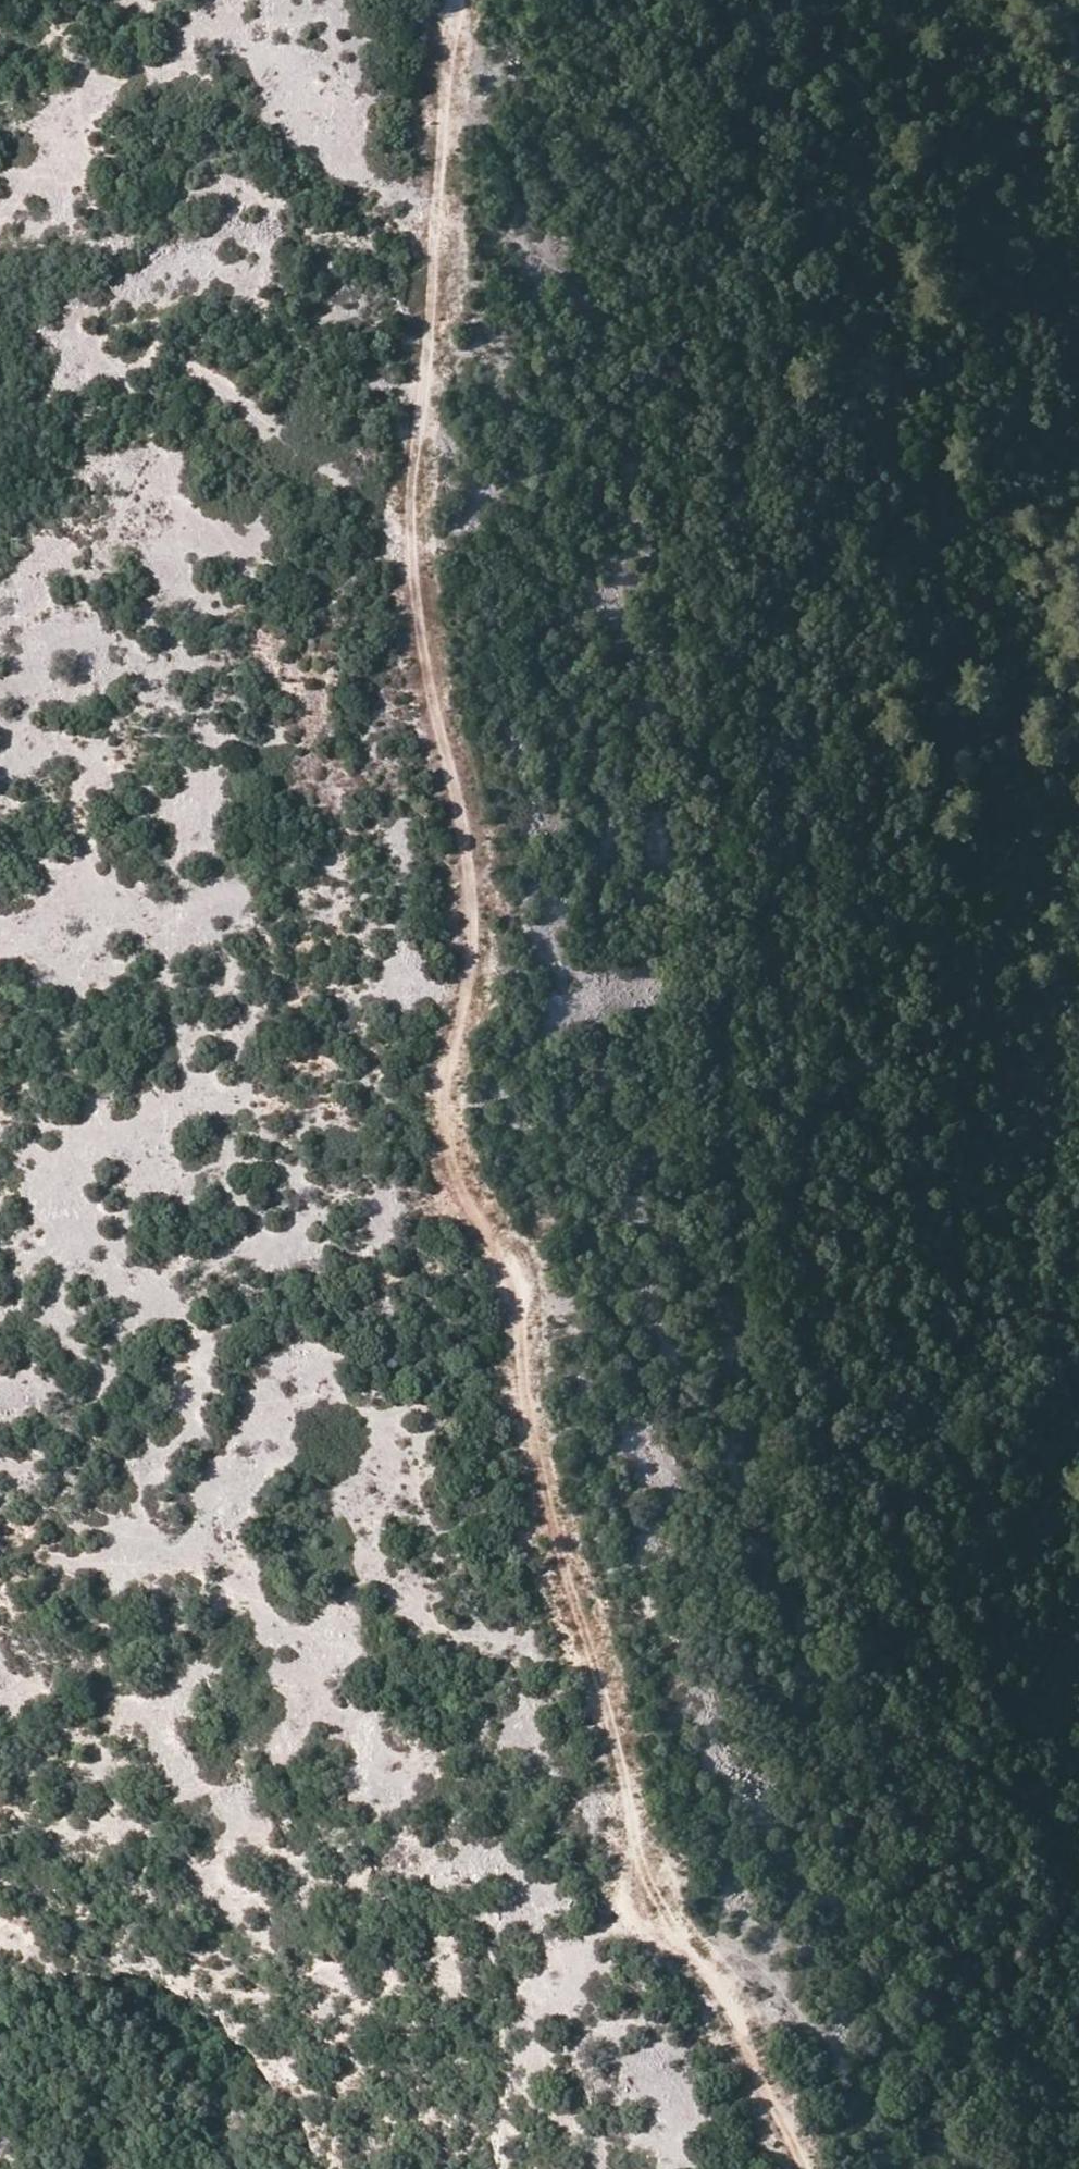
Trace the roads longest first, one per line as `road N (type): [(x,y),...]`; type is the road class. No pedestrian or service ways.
road 1 (track): [(462,0),(437,357),(433,547),(470,816),(444,1183),(538,1366),(563,1561),(664,1921),(791,2168)]

